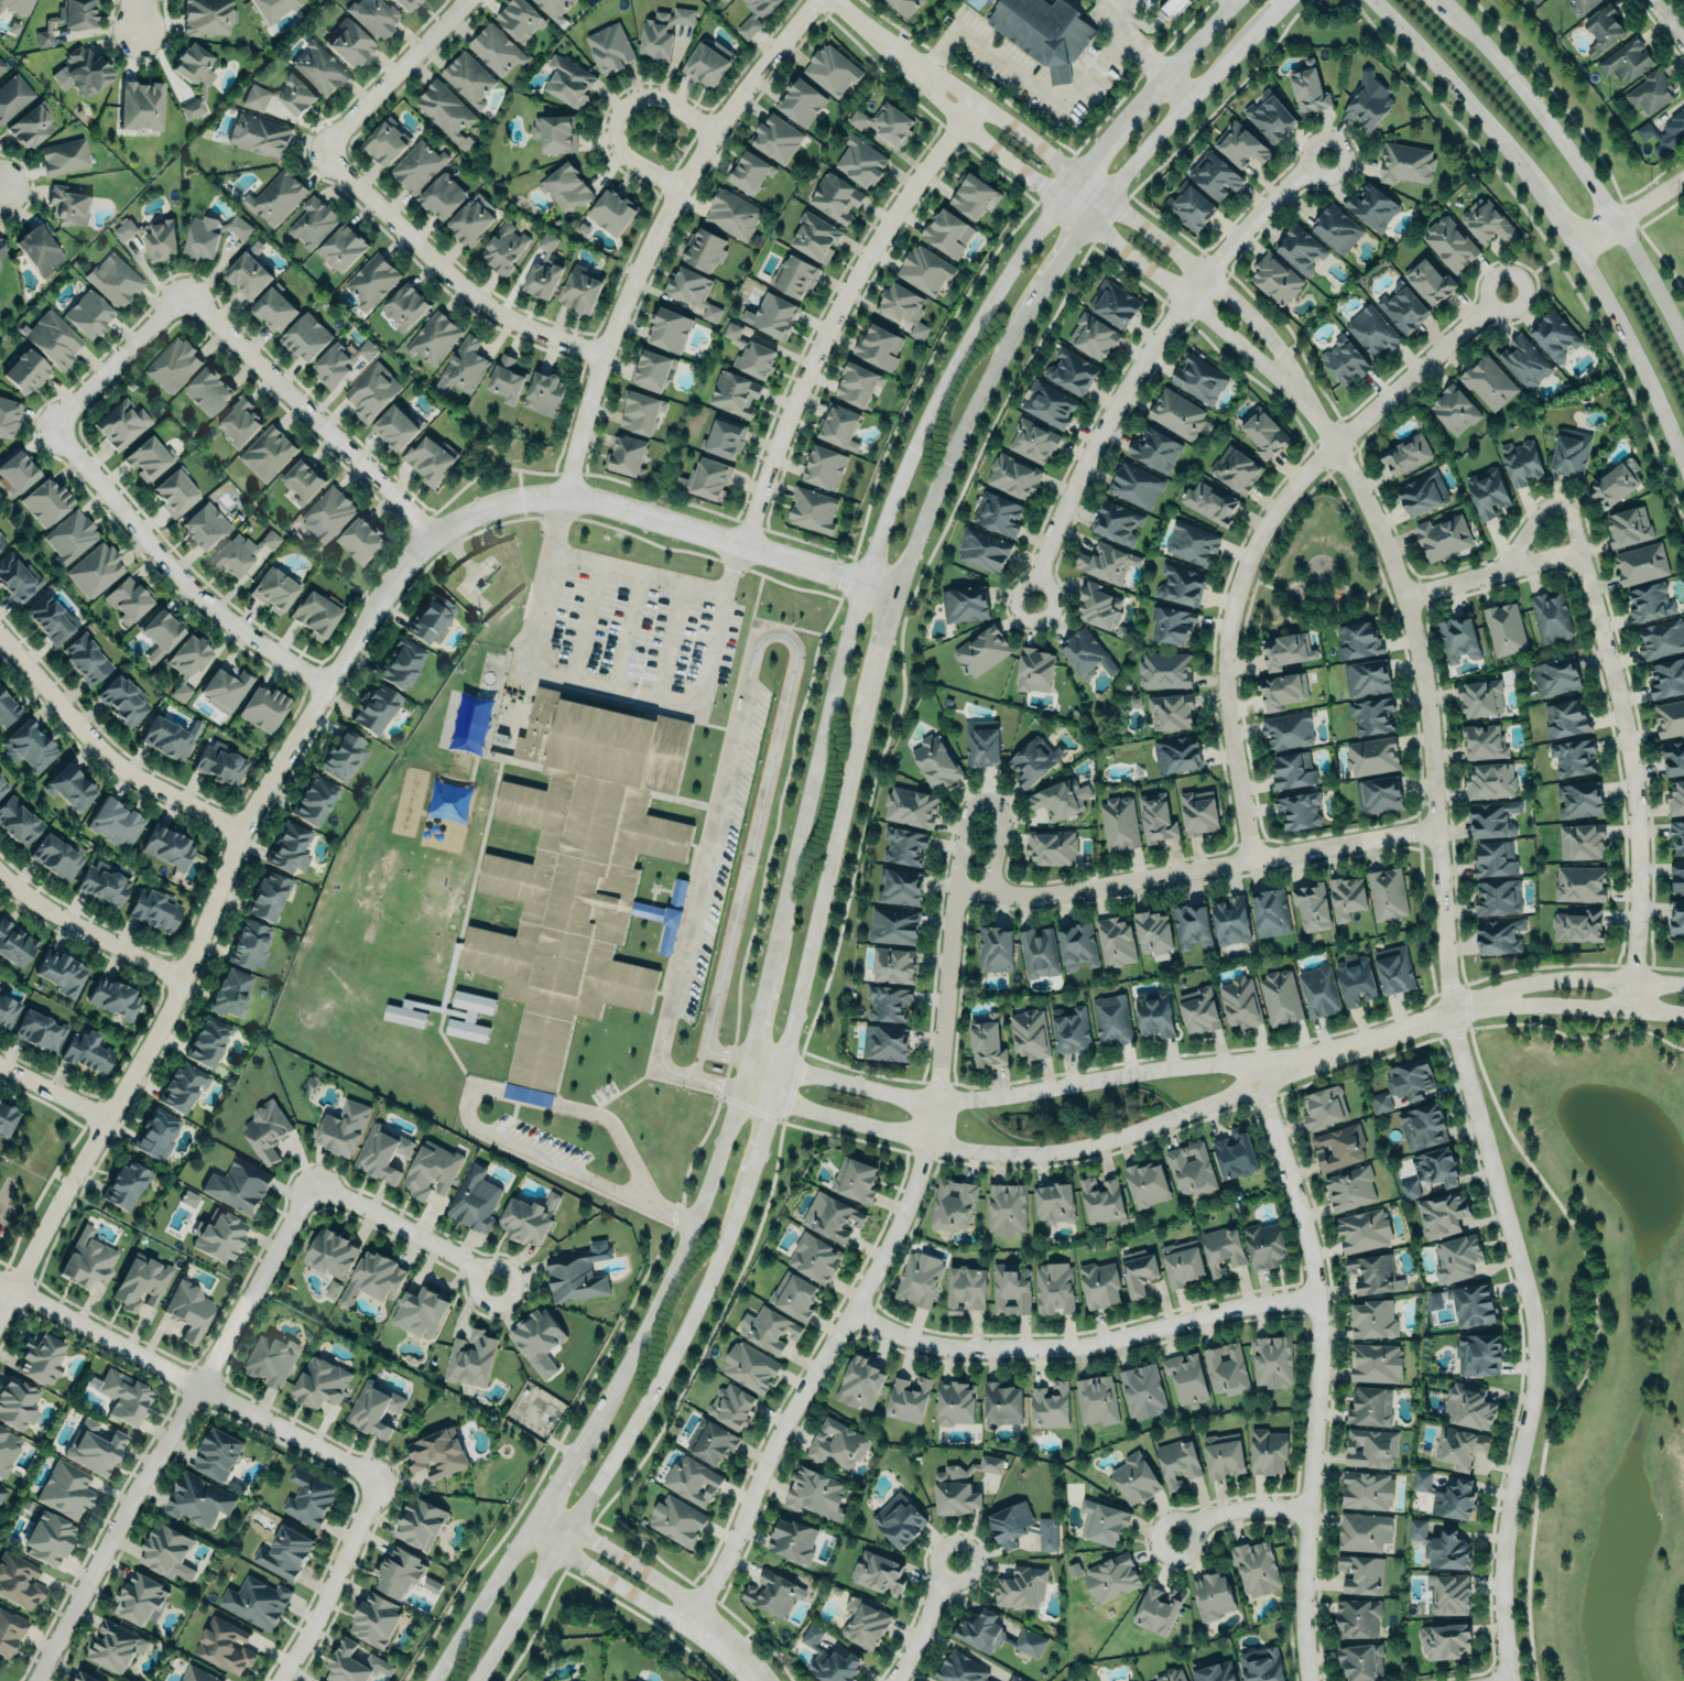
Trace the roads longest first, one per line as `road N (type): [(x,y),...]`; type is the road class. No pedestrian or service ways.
road 1 (secondary): [(1237,0),(1054,198),(913,436),(859,583),(750,1056),(714,1170),(664,1289),(605,1398),(430,1680)]
road 2 (residential): [(1308,409),(1366,499),(1404,598),(1427,706),(1448,1012),(1533,1328),(1532,1389),(1503,1541),(1509,1680)]
road 3 (tertiary): [(0,1308),(178,979),(240,829),(366,612),(428,535)]
road 4 (residential): [(954,888),(938,1084),(915,1187),(781,1427),(694,1622)]
road 5 (residential): [(1508,292),(1336,445),(1265,524),(1226,636),(1230,731),(1252,860)]
road 6 (residential): [(1254,1074),(1301,1219),(1316,1300),(1304,1588),(1309,1680)]
road 7 (primary): [(1373,0),(1532,184),(1638,354),(1683,475)]
road 8 (secondary): [(471,1680),(643,1407),(707,1284),(747,1183)]
road 9 (residential): [(35,1680),(128,1501),(312,1184)]
road 10 (residential): [(563,495),(595,359),(673,188),(810,0)]
road 11 (residential): [(1030,607),(1090,446),(1184,302),(1268,207),(1324,161)]
road 12 (tertiary): [(738,1093),(930,1145),(1039,1154),(1107,1143),(1235,1094),(1254,1074)]
road 13 (residential): [(924,71),(955,126),(1308,409)]
road 14 (residential): [(975,102),(852,274),(776,438),(740,546)]
road 15 (tertiary): [(428,535),(513,497),(563,495),(894,597)]
road 16 (residential): [(1437,831),(1055,894),(954,888)]
road 17 (tertiary): [(1254,1074),(1230,1065),(1167,1069),(936,1099),(782,1067)]
road 18 (residential): [(851,1312),(948,1348),(1060,1348),(1316,1300)]
road 19 (residential): [(1578,554),(1634,782),(1631,1011)]
road 20 (residential): [(0,1285),(373,1481)]
road 21 (primary): [(1683,344),(1616,221),(1532,101),(1443,0)]
road 22 (secondary): [(782,1067),(869,694)]
road 23 (residential): [(324,683),(214,609),(50,425)]
road 24 (residential): [(314,150),(481,306),(595,359)]
road 25 (residential): [(181,292),(428,535)]
road 26 (secondary): [(894,597),(944,465),(1035,295)]
road 27 (residential): [(0,637),(117,764),(240,829)]
road 28 (residential): [(1308,409),(1275,348),(1206,275),(1105,197)]
road 29 (tertiary): [(1474,1007),(1254,1074)]
road 30 (secondary): [(1105,197),(1260,29)]
road 31 (residential): [(373,1481),(332,1588),(277,1680)]
road 32 (residential): [(1105,197),(924,71)]
road 33 (tertiary): [(1683,984),(1552,979),(1511,987),(1474,1007)]
road 34 (residential): [(708,132),(644,96),(613,115),(615,150),(673,188)]
road 35 (residential): [(462,0),(314,150)]
road 36 (tertiary): [(1474,1007),(1683,1014)]
road 37 (residential): [(0,873),(55,915),(178,979)]
road 38 (residential): [(312,1184),(458,1259),(491,1284)]
road 39 (residential): [(991,893),(1003,823),(1002,807),(991,800),(967,814),(954,888)]
road 40 (residential): [(694,1622),(674,1594),(567,1527),(529,1522)]
road 41 (residential): [(529,1522),(552,1551),(663,1614),(694,1622)]
road 42 (residential): [(50,425),(181,292)]
road 43 (residential): [(1404,598),(1578,554)]
road 44 (residential): [(1502,573),(1540,514),(1555,506),(1571,517),(1578,554)]
road 45 (residential): [(1172,1537),(1199,1520),(1250,1508),(1306,1511)]
road 46 (residential): [(1683,174),(1574,250)]
road 47 (residential): [(952,1563),(892,1680)]
road 48 (secondary): [(747,1183),(782,1067)]
road 49 (secondary): [(1035,295),(1105,197)]

